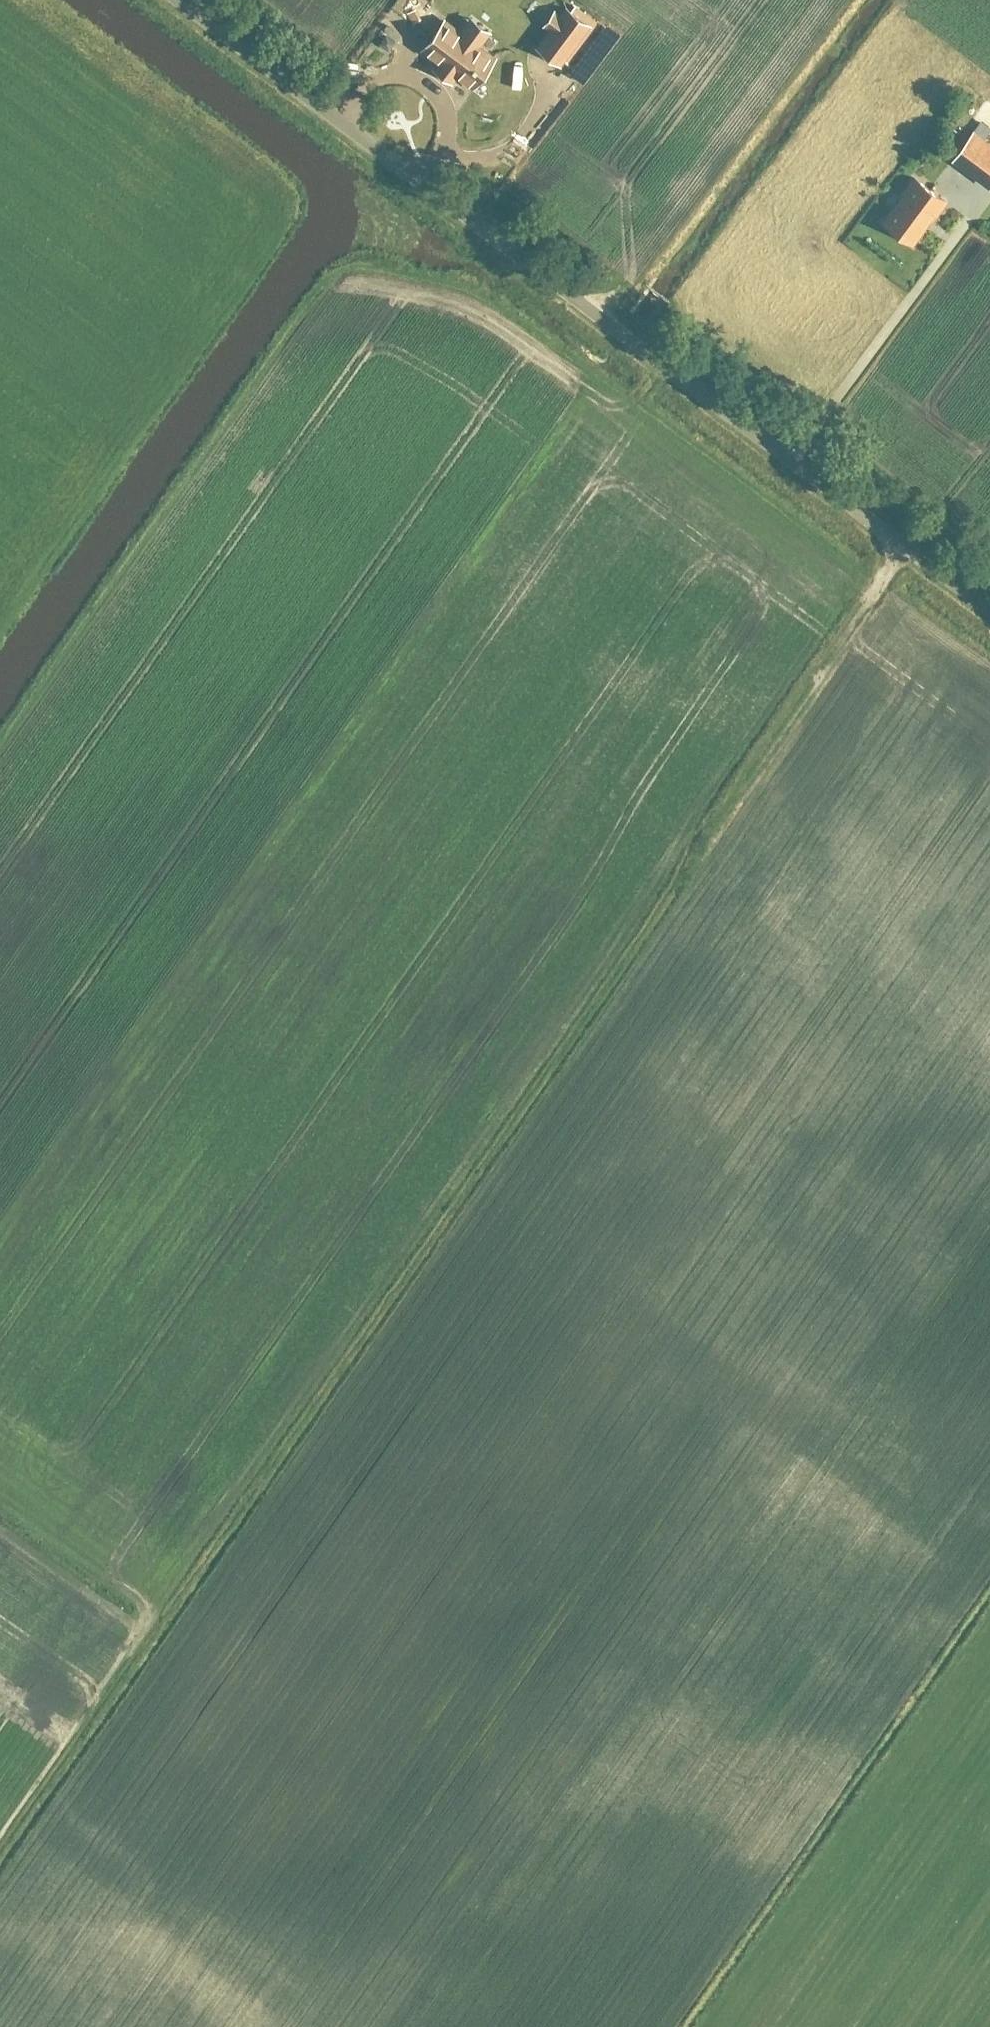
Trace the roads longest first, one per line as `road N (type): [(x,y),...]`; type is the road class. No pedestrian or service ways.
road 1 (track): [(0,1850),(906,548)]
road 2 (unclassified): [(989,613),(176,0)]

